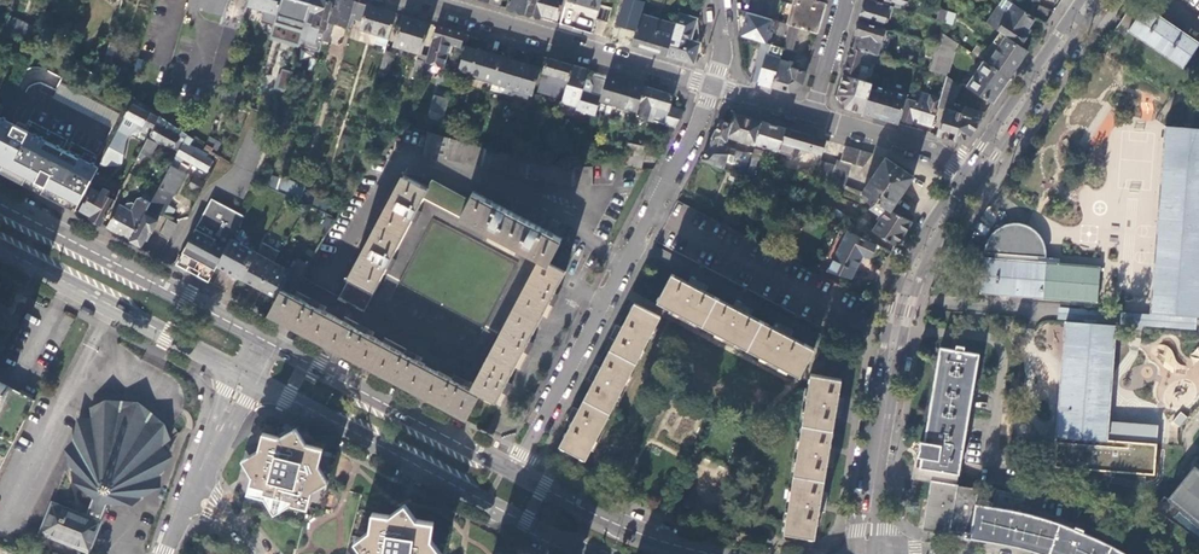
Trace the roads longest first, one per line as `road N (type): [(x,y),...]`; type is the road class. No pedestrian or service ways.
road 1 (residential): [(512,478),(719,87)]
road 2 (secondary): [(869,553),(904,307),(969,172)]
road 3 (secondary): [(243,373),(594,553)]
road 4 (residential): [(422,0),(719,87)]
road 5 (secondary): [(257,345),(0,211)]
road 6 (secondary): [(512,478),(257,345)]
road 7 (secondary): [(0,249),(243,373)]
road 8 (secondary): [(969,172),(1088,0)]
road 9 (secondary): [(691,553),(604,525),(512,478)]
road 10 (residential): [(813,115),(935,150),(969,172)]

